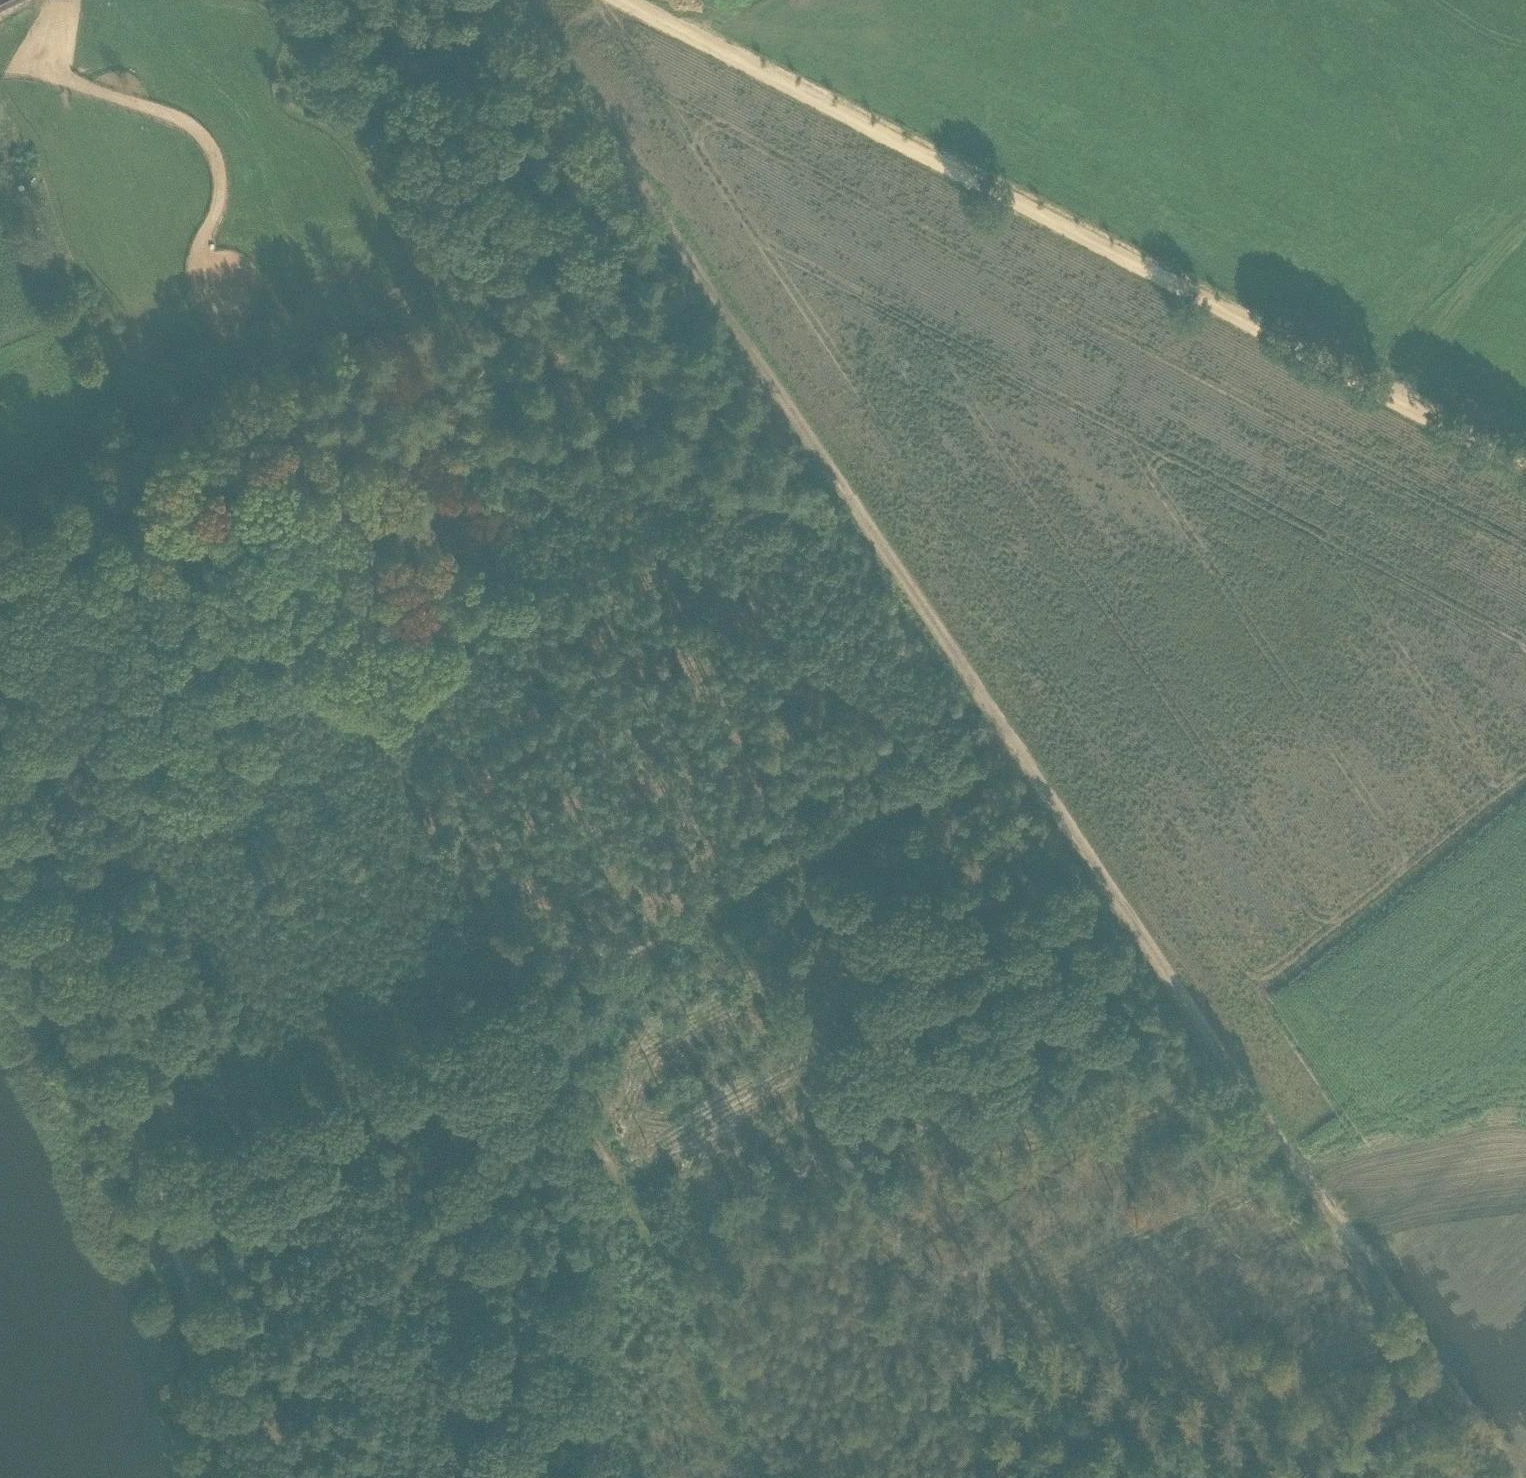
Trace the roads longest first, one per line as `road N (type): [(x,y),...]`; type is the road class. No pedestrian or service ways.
road 1 (track): [(1525,470),(605,0)]
road 2 (track): [(517,0),(1015,748)]
road 3 (track): [(1015,748),(1505,1477)]
road 4 (track): [(169,1231),(45,970),(0,898)]

